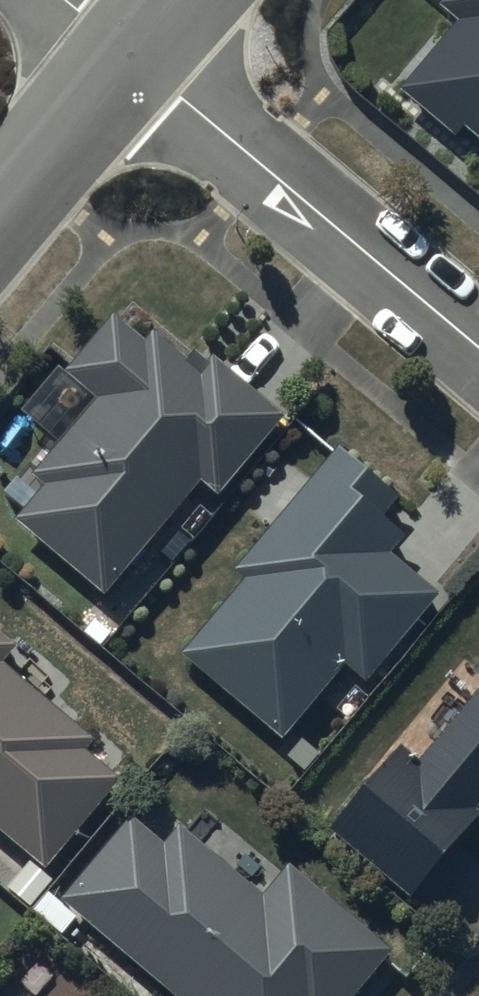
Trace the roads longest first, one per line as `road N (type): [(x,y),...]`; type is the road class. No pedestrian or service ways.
road 1 (residential): [(478,357),(125,57)]
road 2 (residential): [(0,206),(125,57)]

